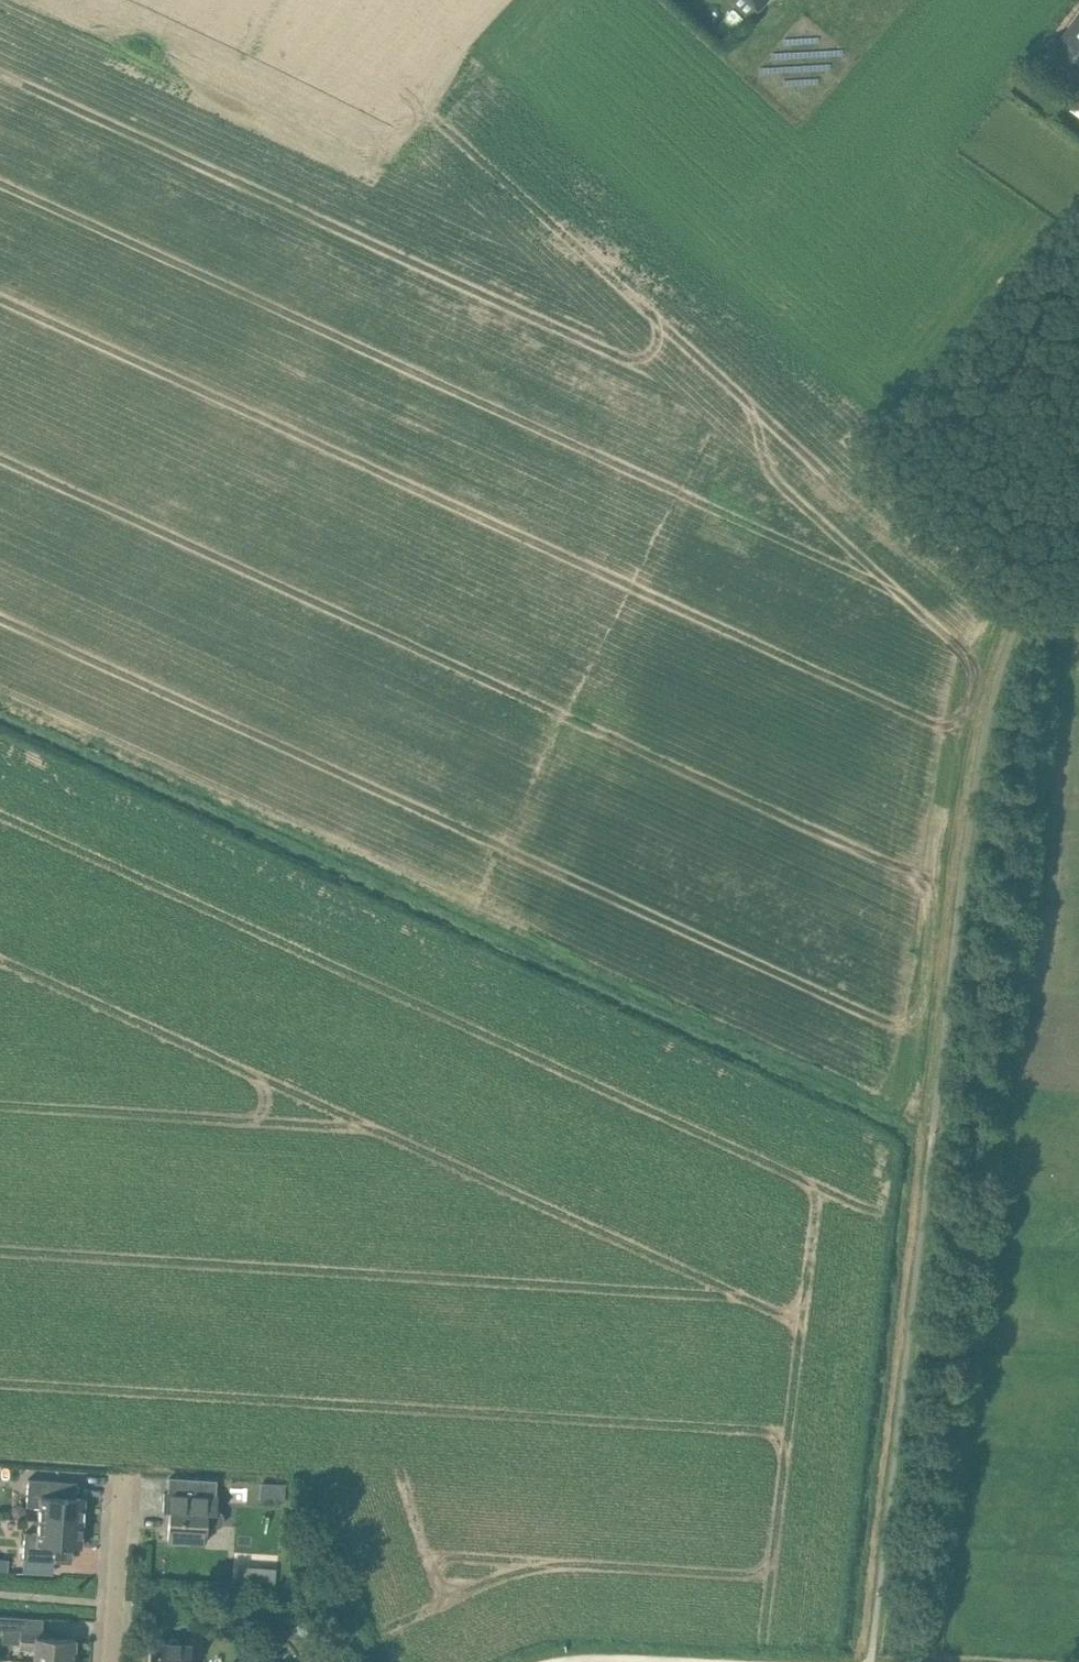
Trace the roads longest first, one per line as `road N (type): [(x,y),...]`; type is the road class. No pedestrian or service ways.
road 1 (residential): [(112,1661),(123,1481)]

